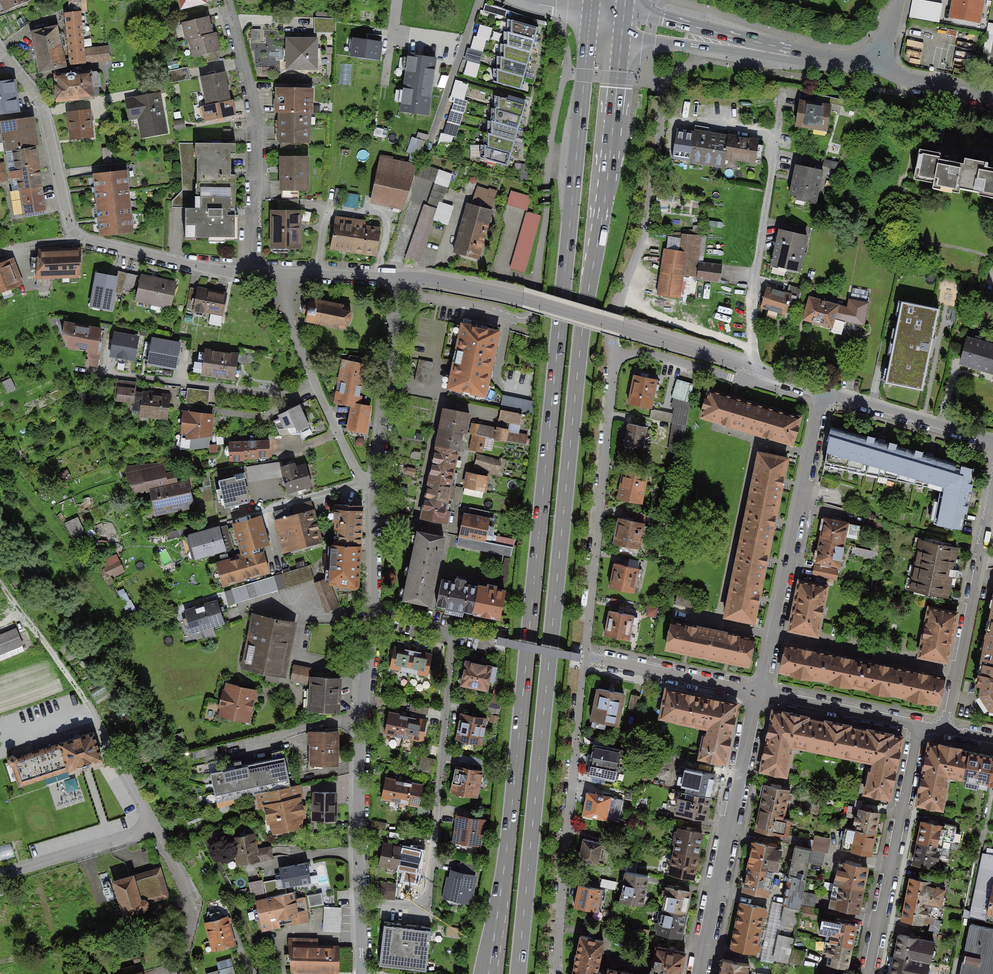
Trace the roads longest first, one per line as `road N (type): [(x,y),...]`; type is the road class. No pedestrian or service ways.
road 1 (primary): [(590,16),(488,973)]
road 2 (primary): [(518,973),(582,329),(623,24)]
road 3 (residential): [(0,875),(157,830),(25,614)]
road 4 (residential): [(0,48),(43,111),(79,238),(251,273)]
road 5 (residential): [(398,278),(521,298),(753,369)]
road 6 (residential): [(453,629),(428,905),(361,904)]
road 7 (residential): [(561,973),(586,658)]
road 8 (residential): [(827,396),(759,693)]
road 9 (residential): [(586,658),(614,359)]
road 10 (residential): [(375,614),(361,721),(361,904)]
road 11 (residential): [(759,693),(696,973)]
road 12 (residential): [(227,0),(259,122),(251,273)]
road 13 (residential): [(945,728),(992,477)]
road 14 (residential): [(920,724),(869,973)]
road 15 (residential): [(284,272),(283,305),(316,385),(363,481),(375,484)]
road 16 (residential): [(829,61),(659,17),(623,24)]
road 17 (residential): [(623,24),(650,41),(829,61)]
road 18 (residential): [(398,278),(375,484)]
road 19 (residential): [(586,658),(759,693)]
road 20 (residential): [(827,396),(992,441)]
road 21 (residential): [(759,693),(920,724)]
road 22 (residential): [(753,369),(740,380),(643,352),(614,359)]
road 23 (residential): [(375,484),(375,614)]
road 24 (residential): [(878,58),(900,76),(992,96)]

